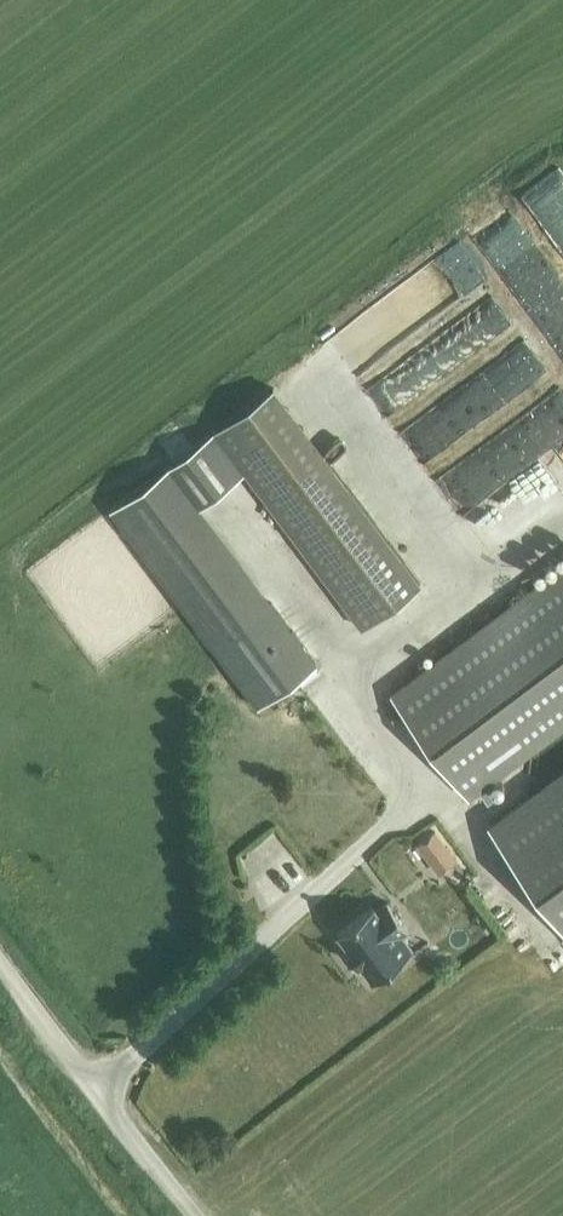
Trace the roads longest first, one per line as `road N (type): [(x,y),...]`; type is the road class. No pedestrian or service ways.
road 1 (unclassified): [(195,1215),(0,961)]

